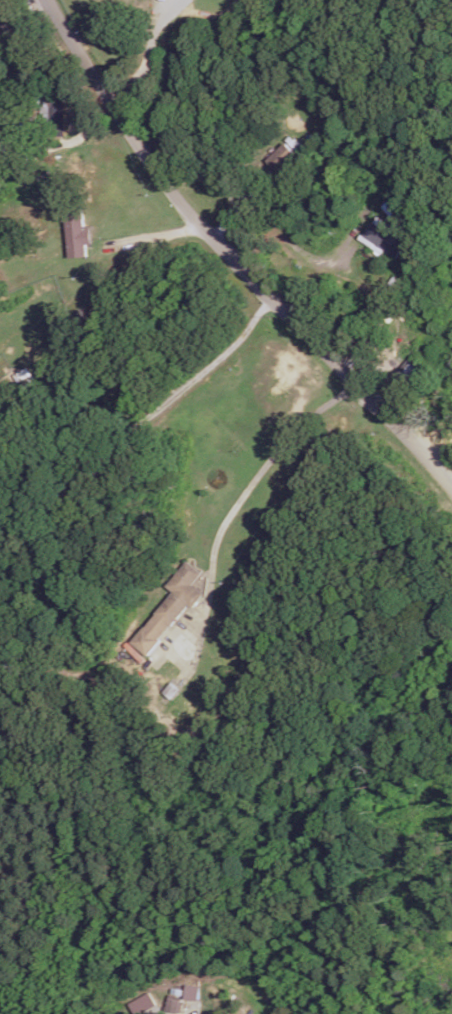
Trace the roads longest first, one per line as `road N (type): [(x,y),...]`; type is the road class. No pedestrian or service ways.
road 1 (residential): [(451,491),(162,185),(41,0)]

